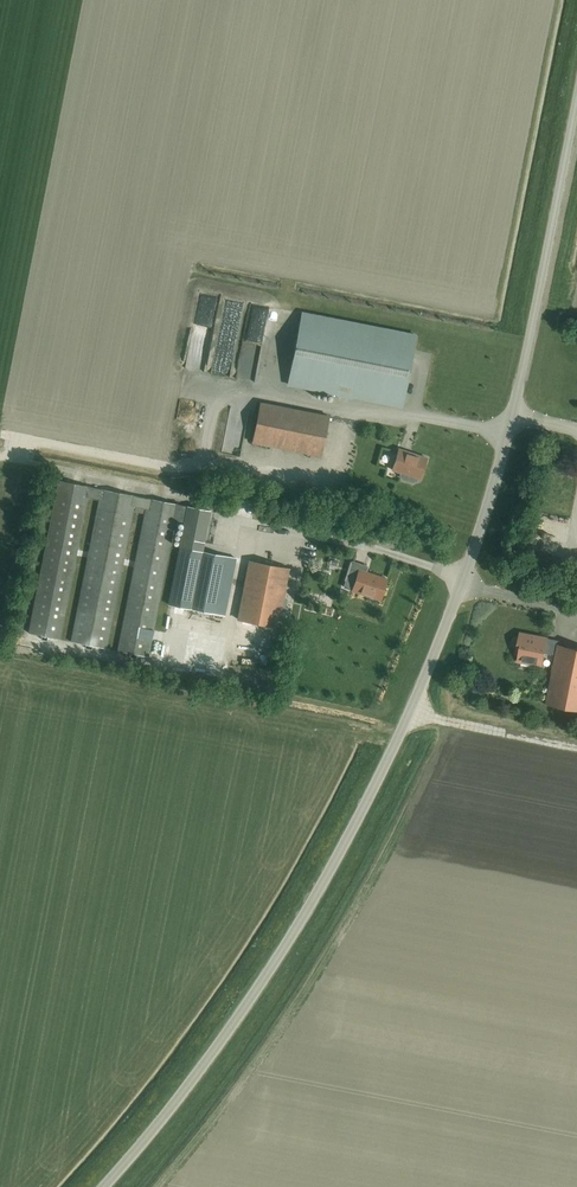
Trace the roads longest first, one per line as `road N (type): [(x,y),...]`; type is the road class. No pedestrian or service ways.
road 1 (unclassified): [(94,1186),(247,993),(409,707),(498,443),(576,74)]

